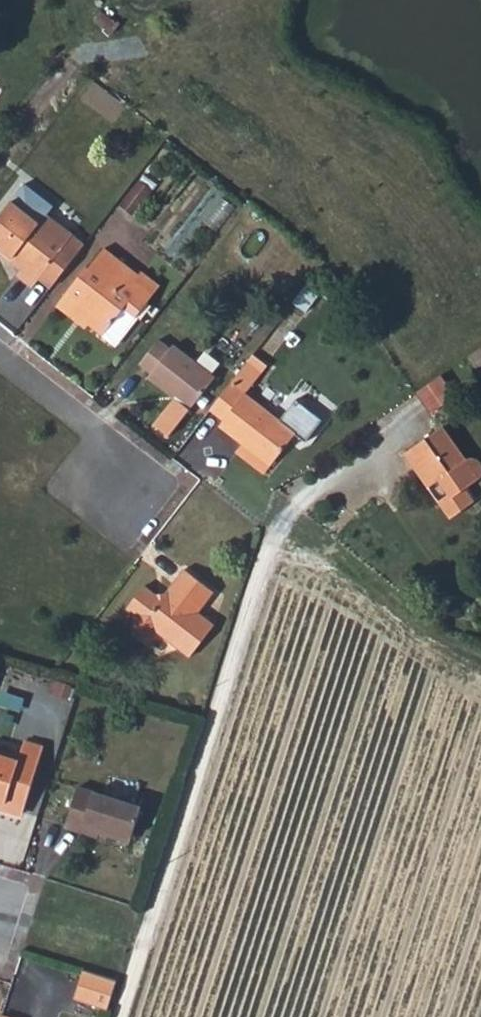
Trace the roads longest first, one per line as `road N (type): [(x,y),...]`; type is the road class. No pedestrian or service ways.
road 1 (residential): [(0,347),(97,420),(128,486)]

